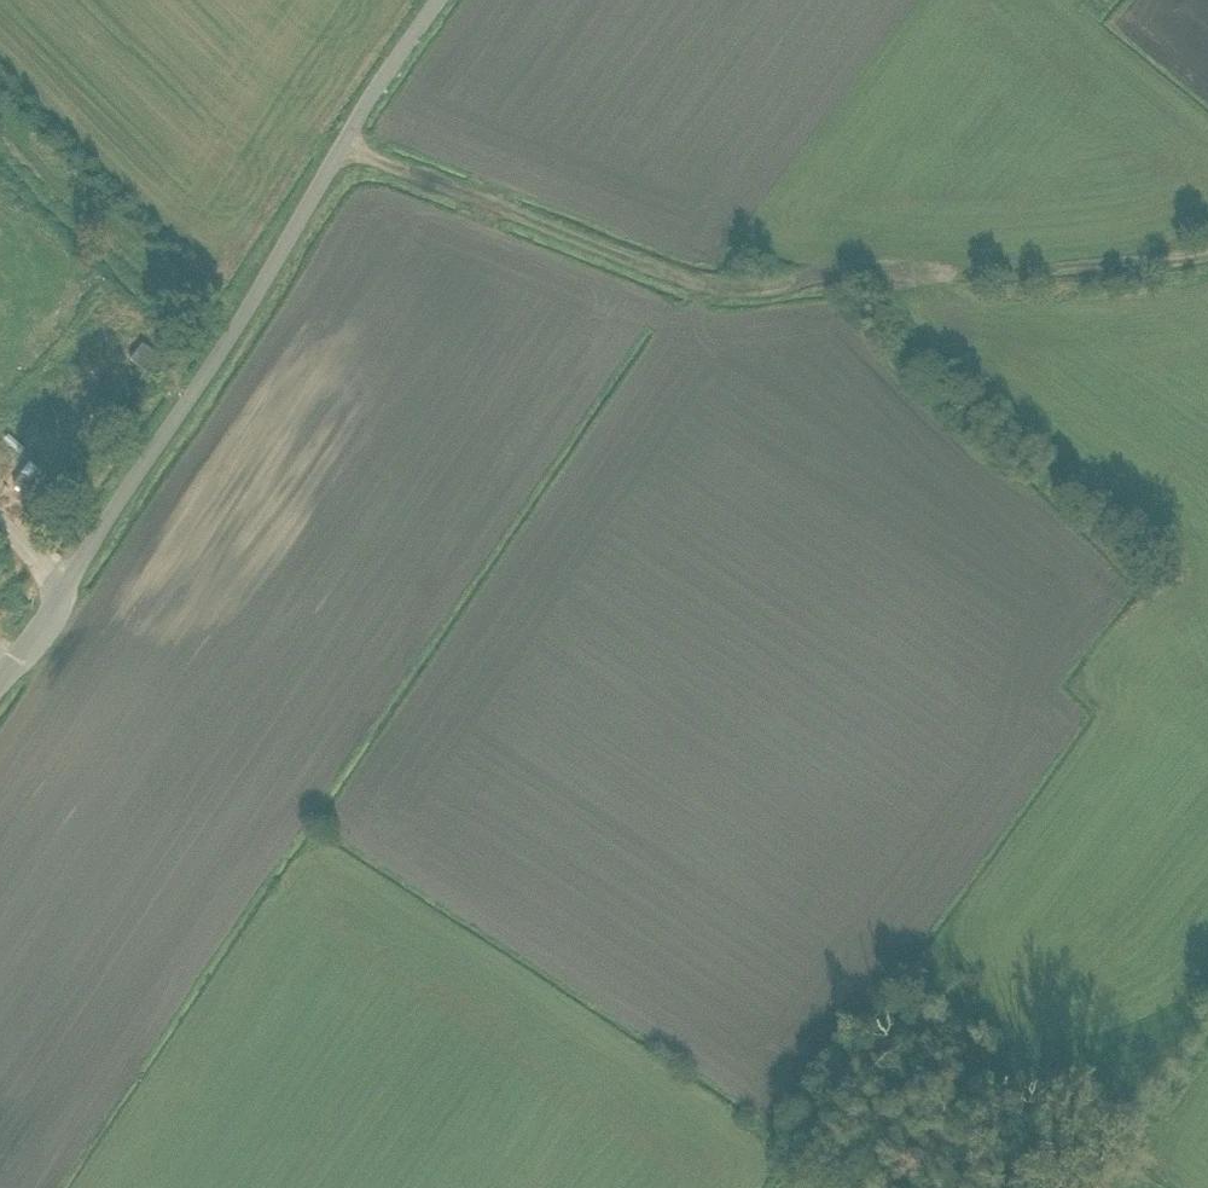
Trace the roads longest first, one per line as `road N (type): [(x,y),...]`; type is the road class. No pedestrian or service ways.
road 1 (track): [(342,148),(704,281),(1136,270),(1207,255)]
road 2 (unclassified): [(0,680),(206,372),(434,0)]

